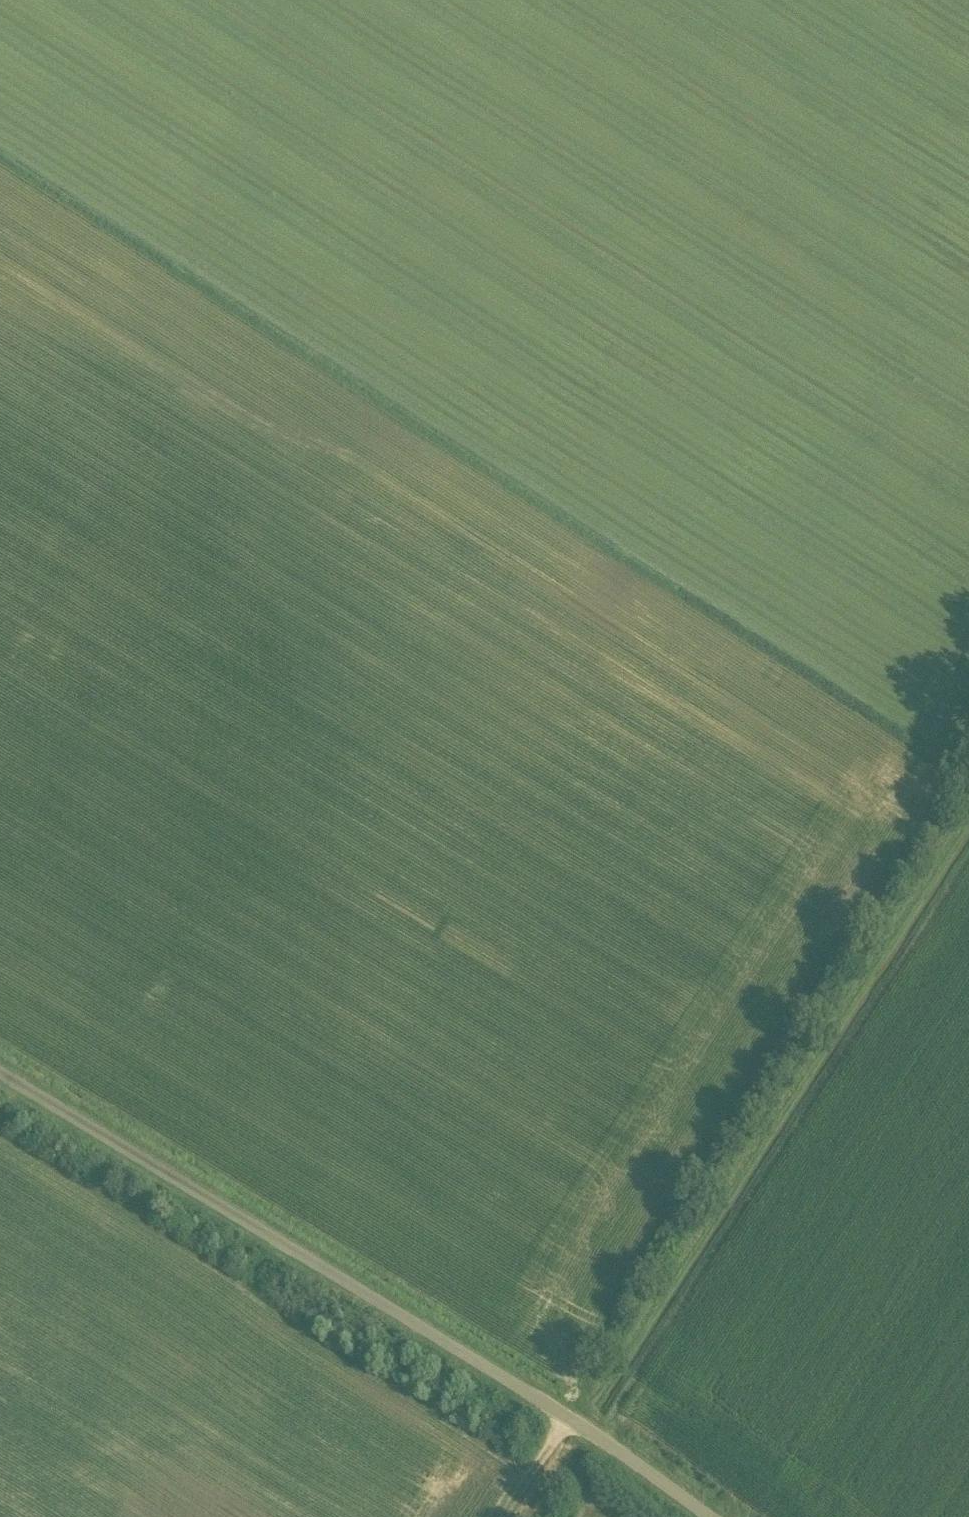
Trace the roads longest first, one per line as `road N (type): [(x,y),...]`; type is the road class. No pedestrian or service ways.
road 1 (unclassified): [(708,1516),(602,1439),(0,1074)]

